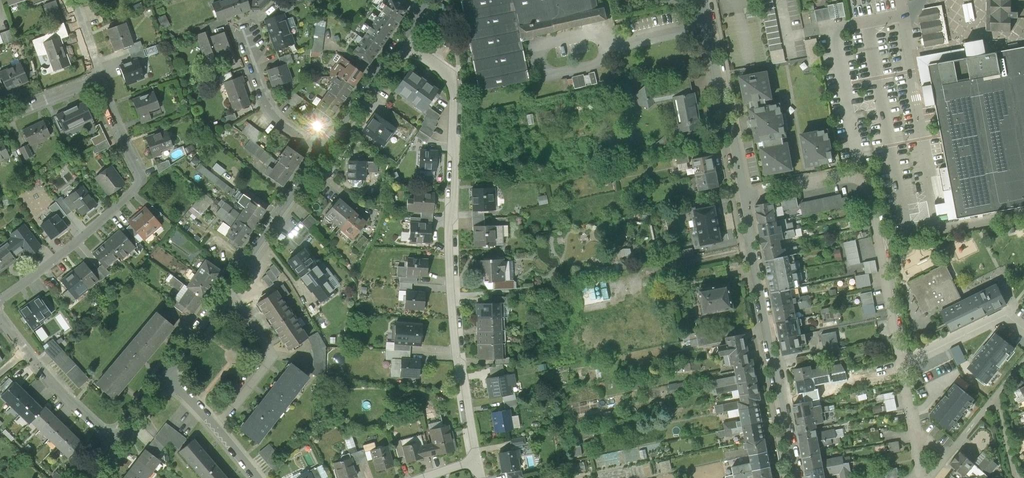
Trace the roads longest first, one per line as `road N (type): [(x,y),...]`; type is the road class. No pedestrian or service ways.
road 1 (residential): [(403,42),(447,66),(456,81),(451,261),(476,459)]
road 2 (residential): [(743,196),(845,176),(867,185),(916,428)]
road 3 (residential): [(101,78),(141,179),(81,239),(0,300)]
road 4 (residential): [(743,196),(797,477)]
road 5 (residential): [(704,0),(743,196)]
road 6 (residential): [(218,428),(274,356),(226,290)]
road 7 (residential): [(327,153),(226,290)]
road 8 (residential): [(242,28),(274,114),(327,153)]
road 9 (residential): [(403,42),(327,153)]
road 10 (residential): [(118,445),(26,353)]

